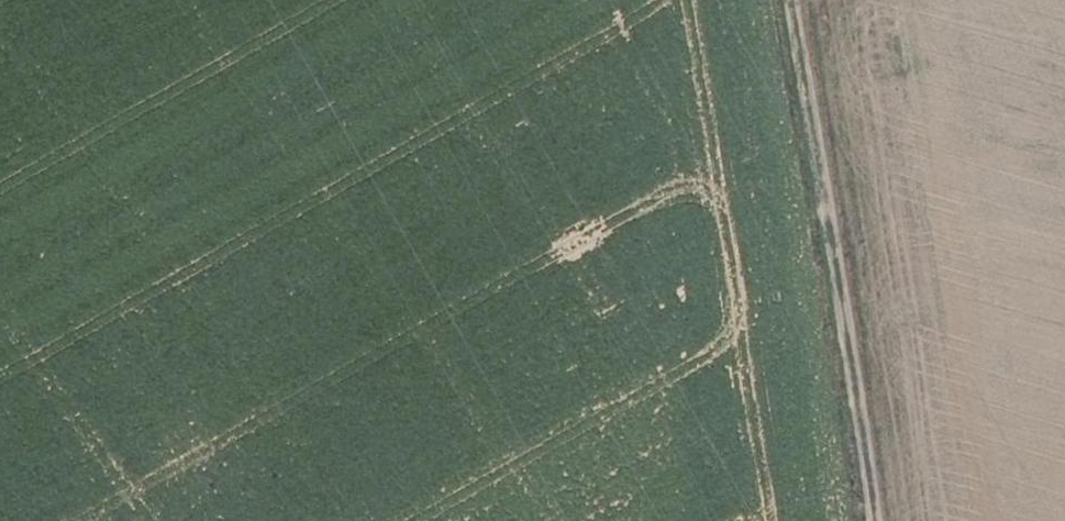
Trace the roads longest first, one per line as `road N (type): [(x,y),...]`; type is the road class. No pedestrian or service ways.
road 1 (track): [(868,520),(783,0)]

